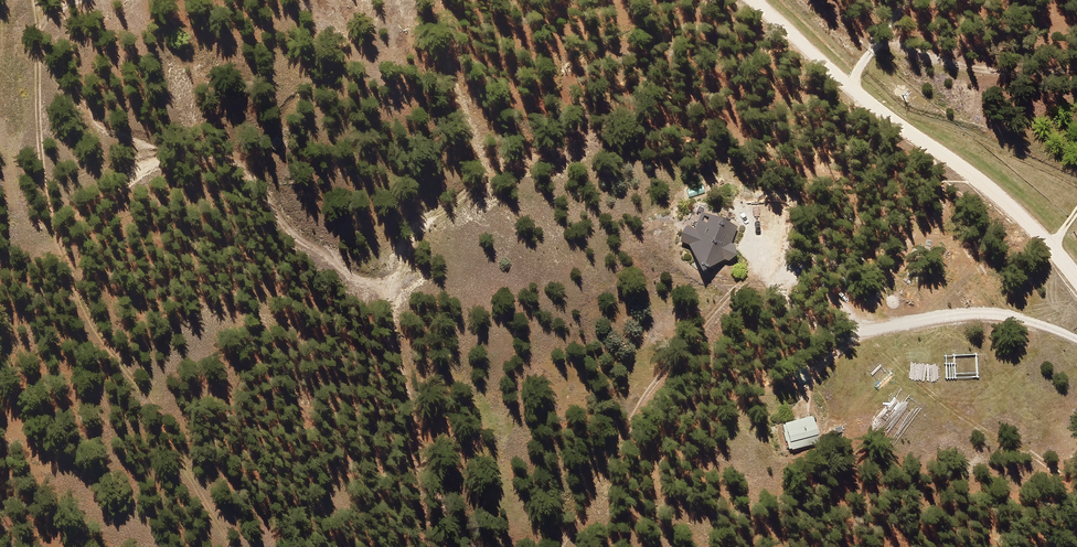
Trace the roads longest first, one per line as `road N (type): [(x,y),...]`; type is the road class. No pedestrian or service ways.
road 1 (track): [(472,546),(430,488),(387,301),(314,253),(225,154),(57,182),(42,169)]
road 2 (track): [(36,0),(38,126),(58,243),(89,316),(232,546)]
road 3 (unclassified): [(752,0),(893,122),(973,175),(1076,273)]
road 4 (track): [(558,546),(670,366),(765,266)]
road 5 (track): [(387,301),(390,281),(409,267),(418,229),(486,184),(452,70)]

